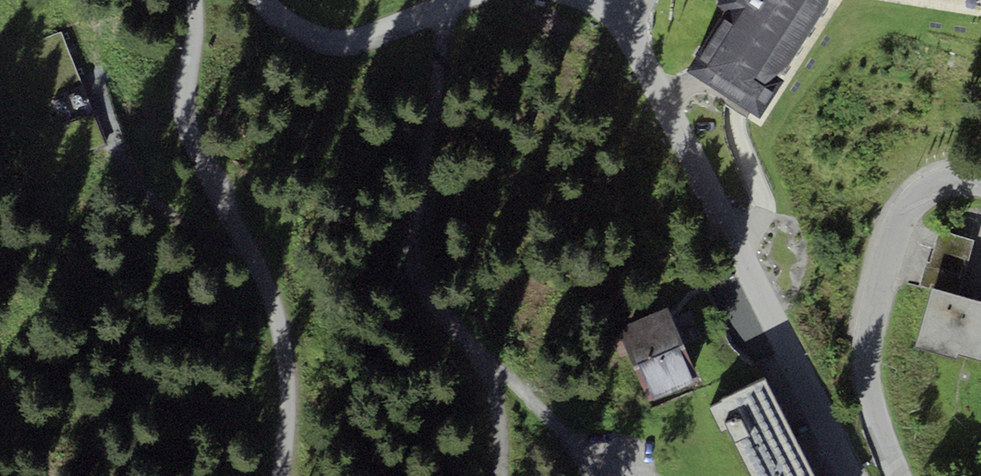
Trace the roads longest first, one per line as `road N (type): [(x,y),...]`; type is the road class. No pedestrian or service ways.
road 1 (residential): [(851,475),(613,0)]
road 2 (residential): [(192,0),(190,127),(278,323),(286,411),(278,475)]
road 3 (residential): [(980,179),(923,192),(892,235),(865,372),(899,475)]
road 4 (residential): [(461,0),(344,40),(294,29),(264,0)]

